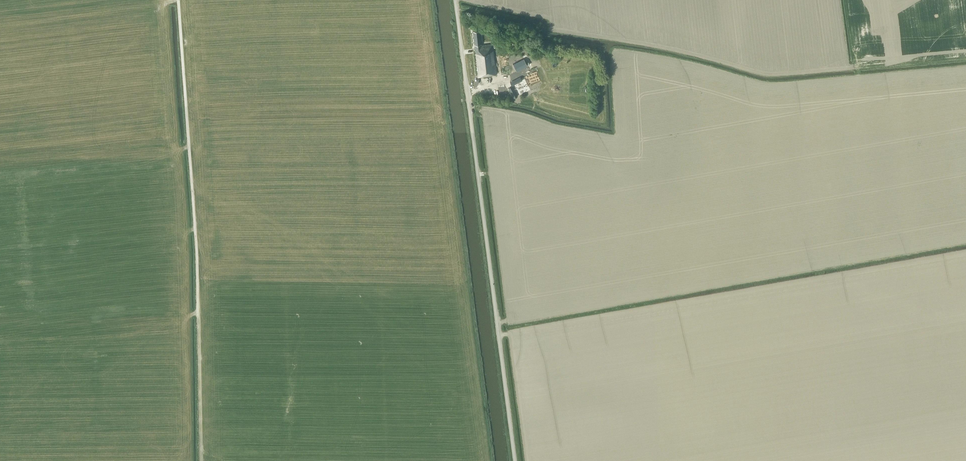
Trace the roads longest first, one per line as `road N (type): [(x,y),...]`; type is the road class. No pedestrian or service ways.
road 1 (unclassified): [(515,460),(455,0)]

